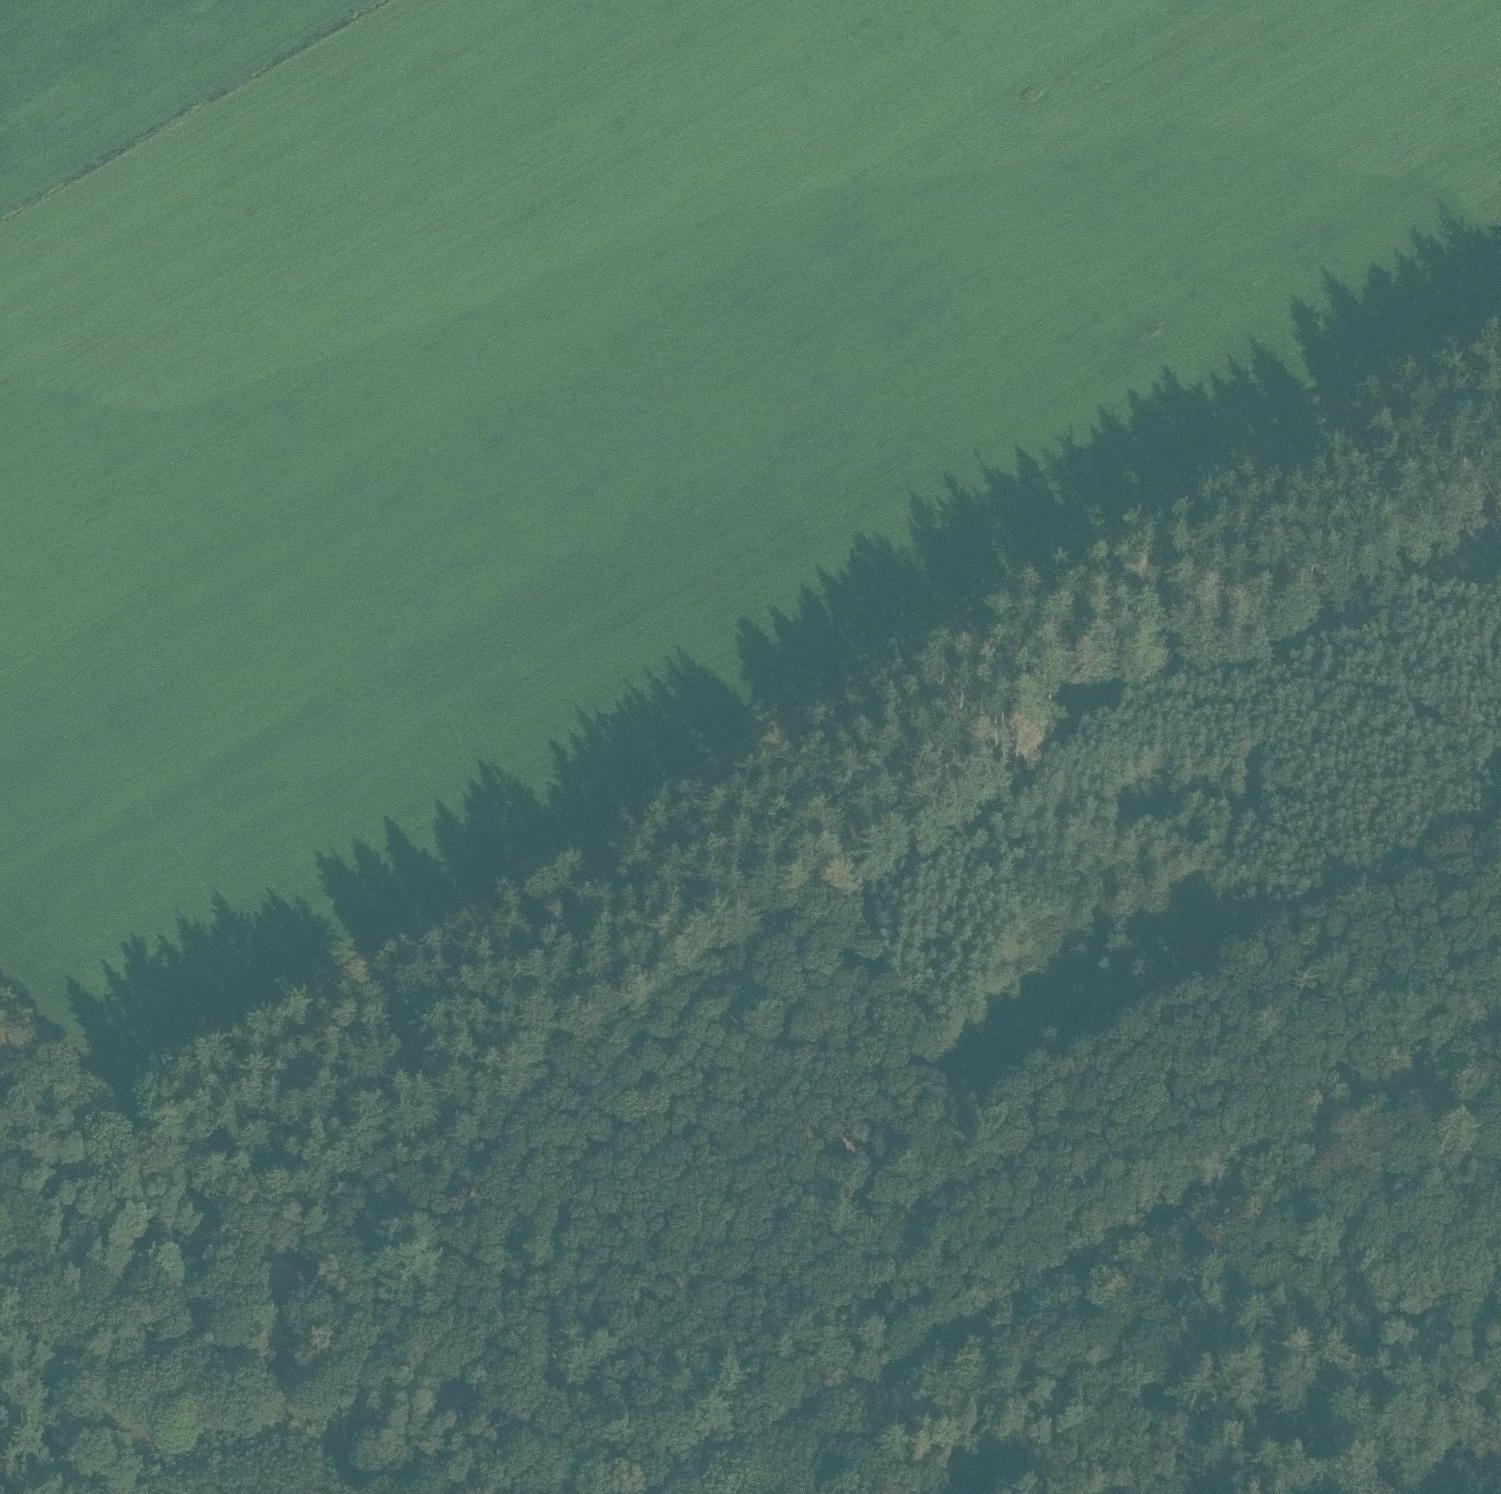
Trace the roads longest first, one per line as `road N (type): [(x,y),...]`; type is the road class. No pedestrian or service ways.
road 1 (track): [(1500,310),(113,1103),(42,1295),(0,1321)]
road 2 (track): [(714,1493),(1500,1048)]
road 3 (track): [(0,1035),(608,1493)]
road 4 (track): [(1500,1104),(1183,1288),(1306,1493)]
road 5 (track): [(1183,1288),(912,1450),(928,1493)]
road 6 (track): [(82,1493),(50,1370),(0,1241)]

